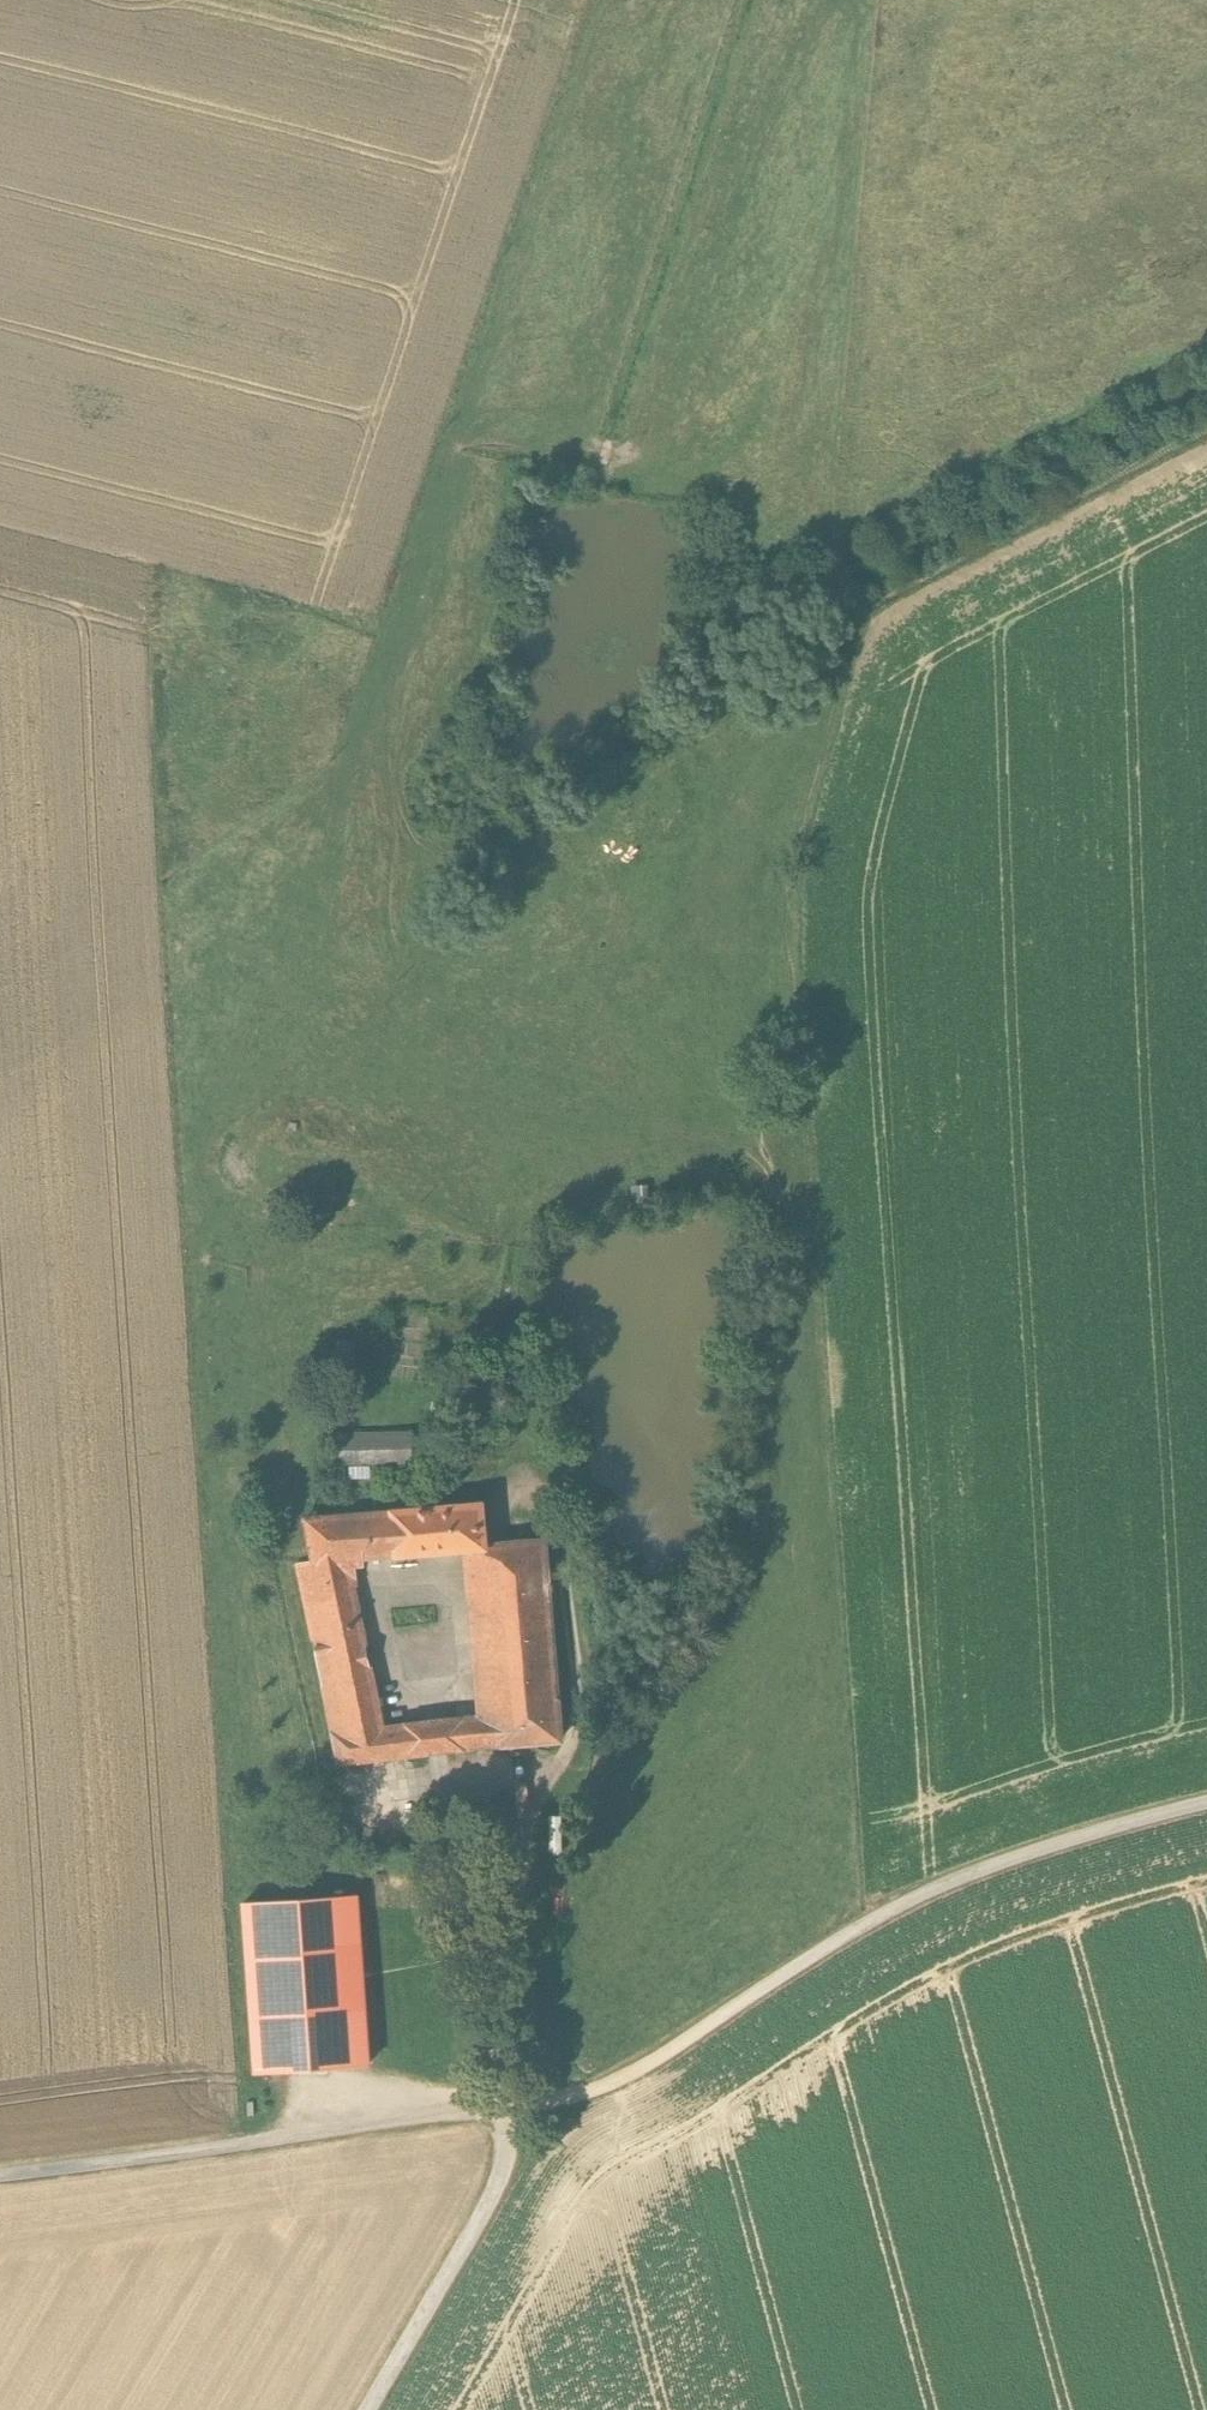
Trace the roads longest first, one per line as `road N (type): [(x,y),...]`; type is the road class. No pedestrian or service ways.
road 1 (track): [(1206,1805),(921,1895),(635,2073),(575,2097),(508,2106)]
road 2 (track): [(508,2106),(0,2173)]

